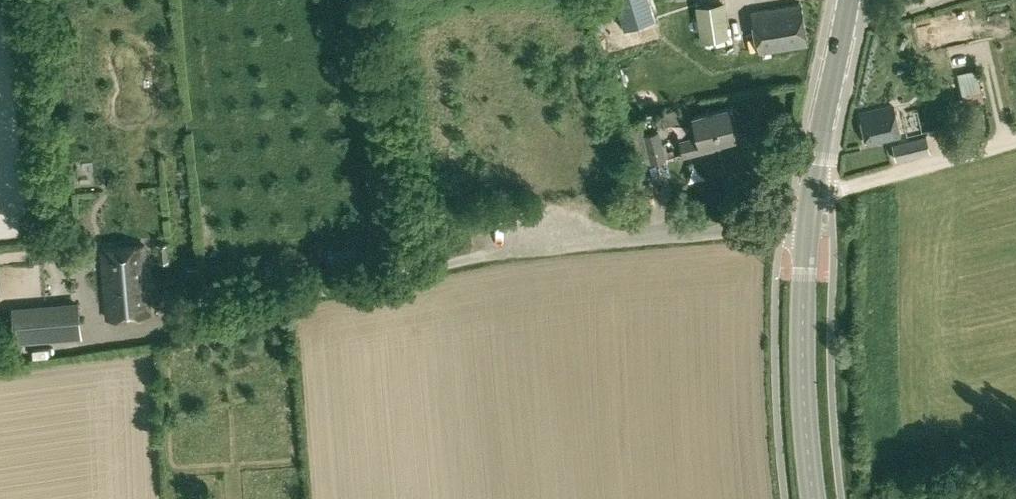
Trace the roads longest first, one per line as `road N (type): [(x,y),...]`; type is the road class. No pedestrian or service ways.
road 1 (secondary): [(813,498),(804,389),(807,228),(850,0)]
road 2 (track): [(1015,140),(814,192)]

